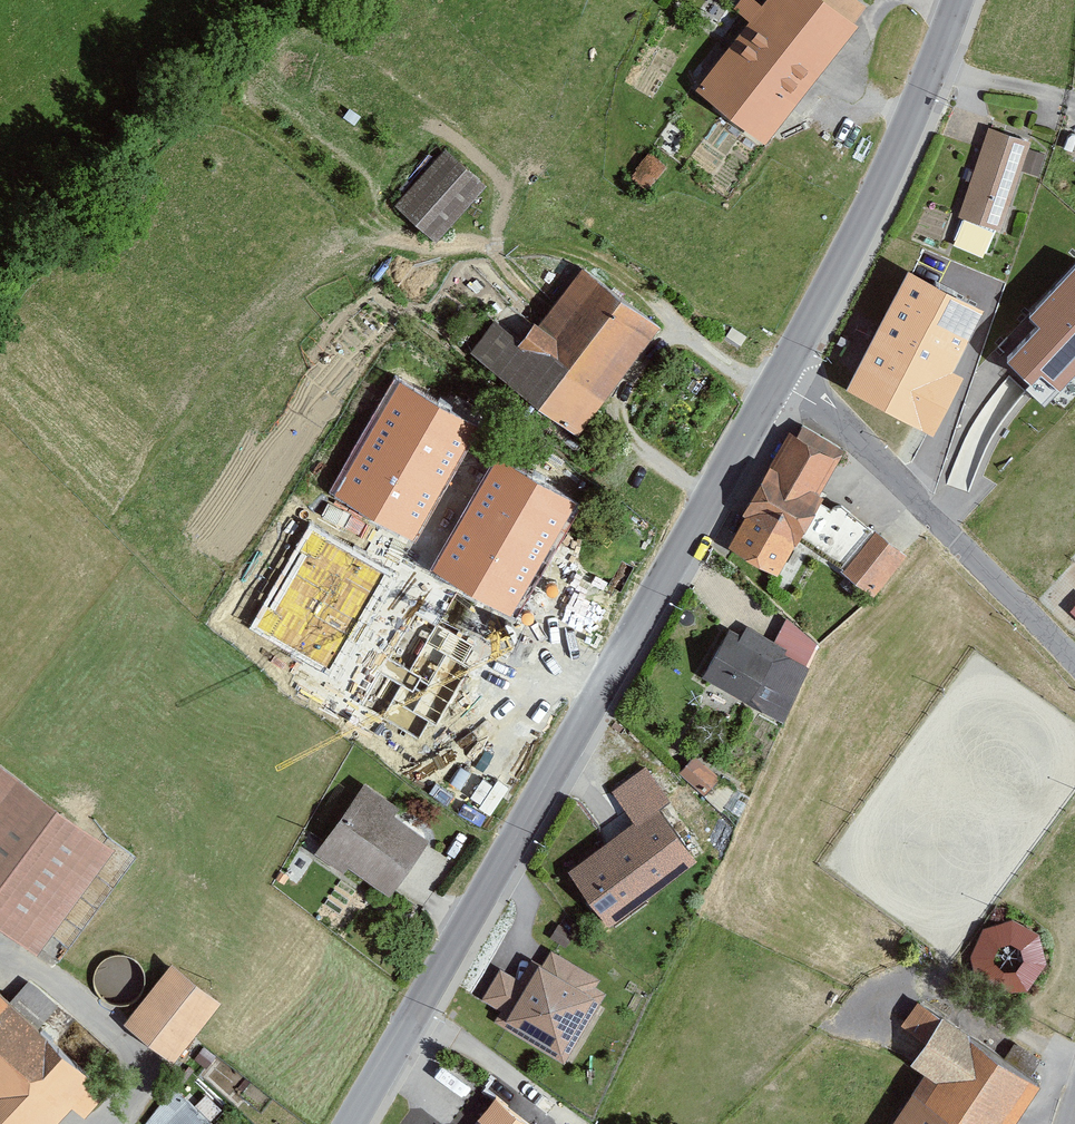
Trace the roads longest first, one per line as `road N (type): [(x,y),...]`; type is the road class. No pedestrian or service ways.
road 1 (secondary): [(358,1123),(785,380)]
road 2 (track): [(608,266),(557,249),(400,244),(250,123),(202,113),(159,130),(0,302)]
road 3 (secondary): [(785,380),(879,199),(960,0)]
road 4 (residential): [(785,380),(1074,659)]

